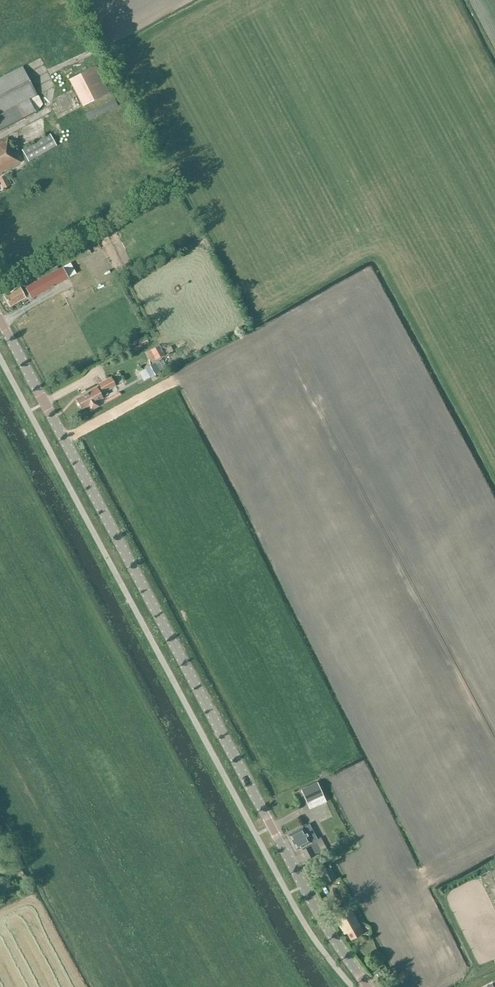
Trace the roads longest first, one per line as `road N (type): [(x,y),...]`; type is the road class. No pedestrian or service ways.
road 1 (tertiary): [(368,986),(303,886),(0,321)]

